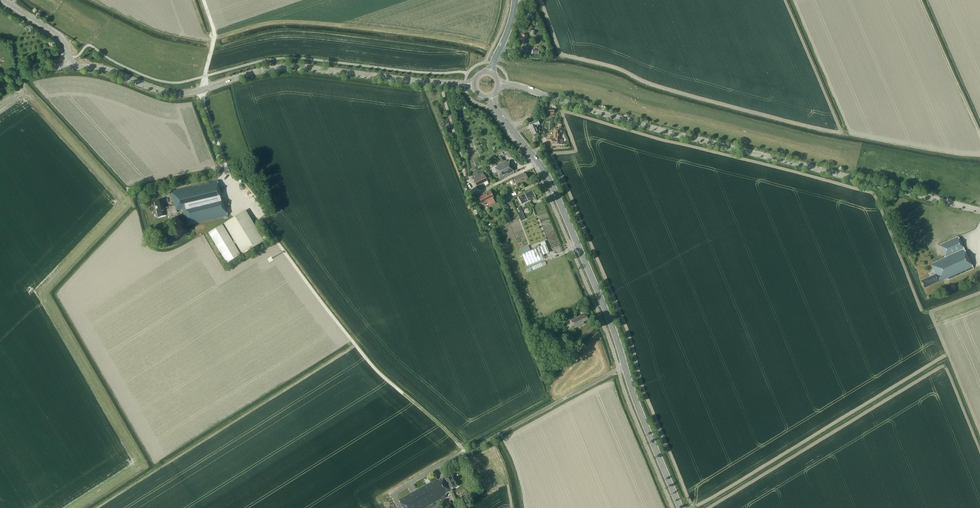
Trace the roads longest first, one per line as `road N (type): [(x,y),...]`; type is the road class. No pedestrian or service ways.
road 1 (tertiary): [(979,212),(499,83)]
road 2 (primary): [(680,507),(549,179),(490,96)]
road 3 (track): [(465,453),(371,364),(259,218),(234,204)]
road 4 (tertiary): [(201,90),(288,67),(473,84)]
road 5 (tertiary): [(201,90),(171,94),(104,69),(69,67)]

